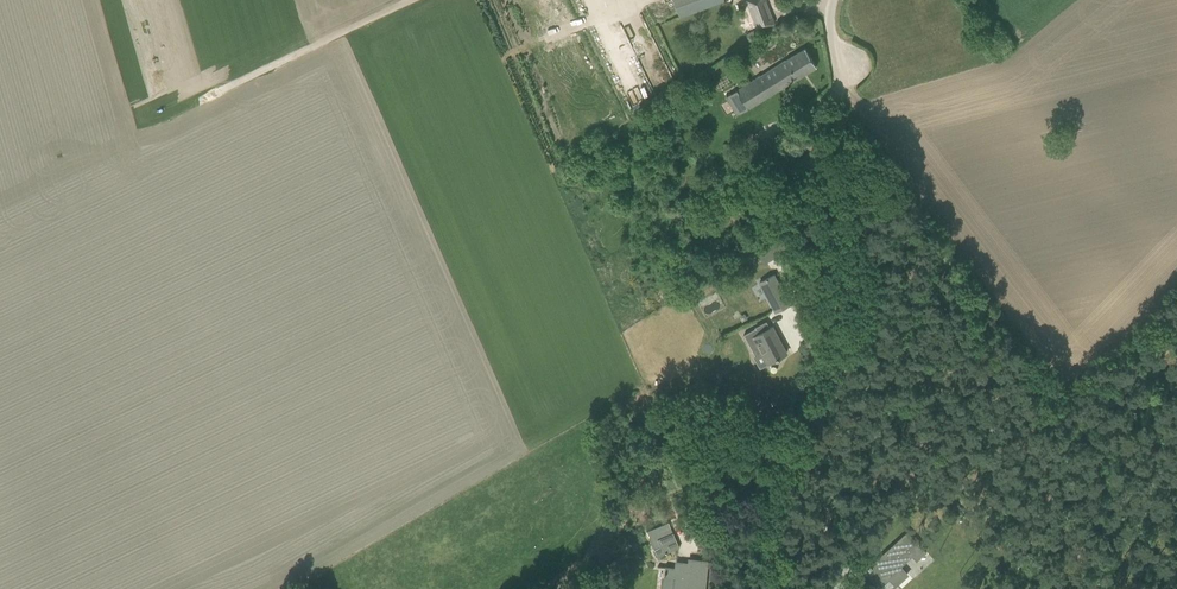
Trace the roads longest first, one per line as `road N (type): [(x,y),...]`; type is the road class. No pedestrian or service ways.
road 1 (unclassified): [(762,588),(776,529),(871,291),(830,46),(832,0)]

